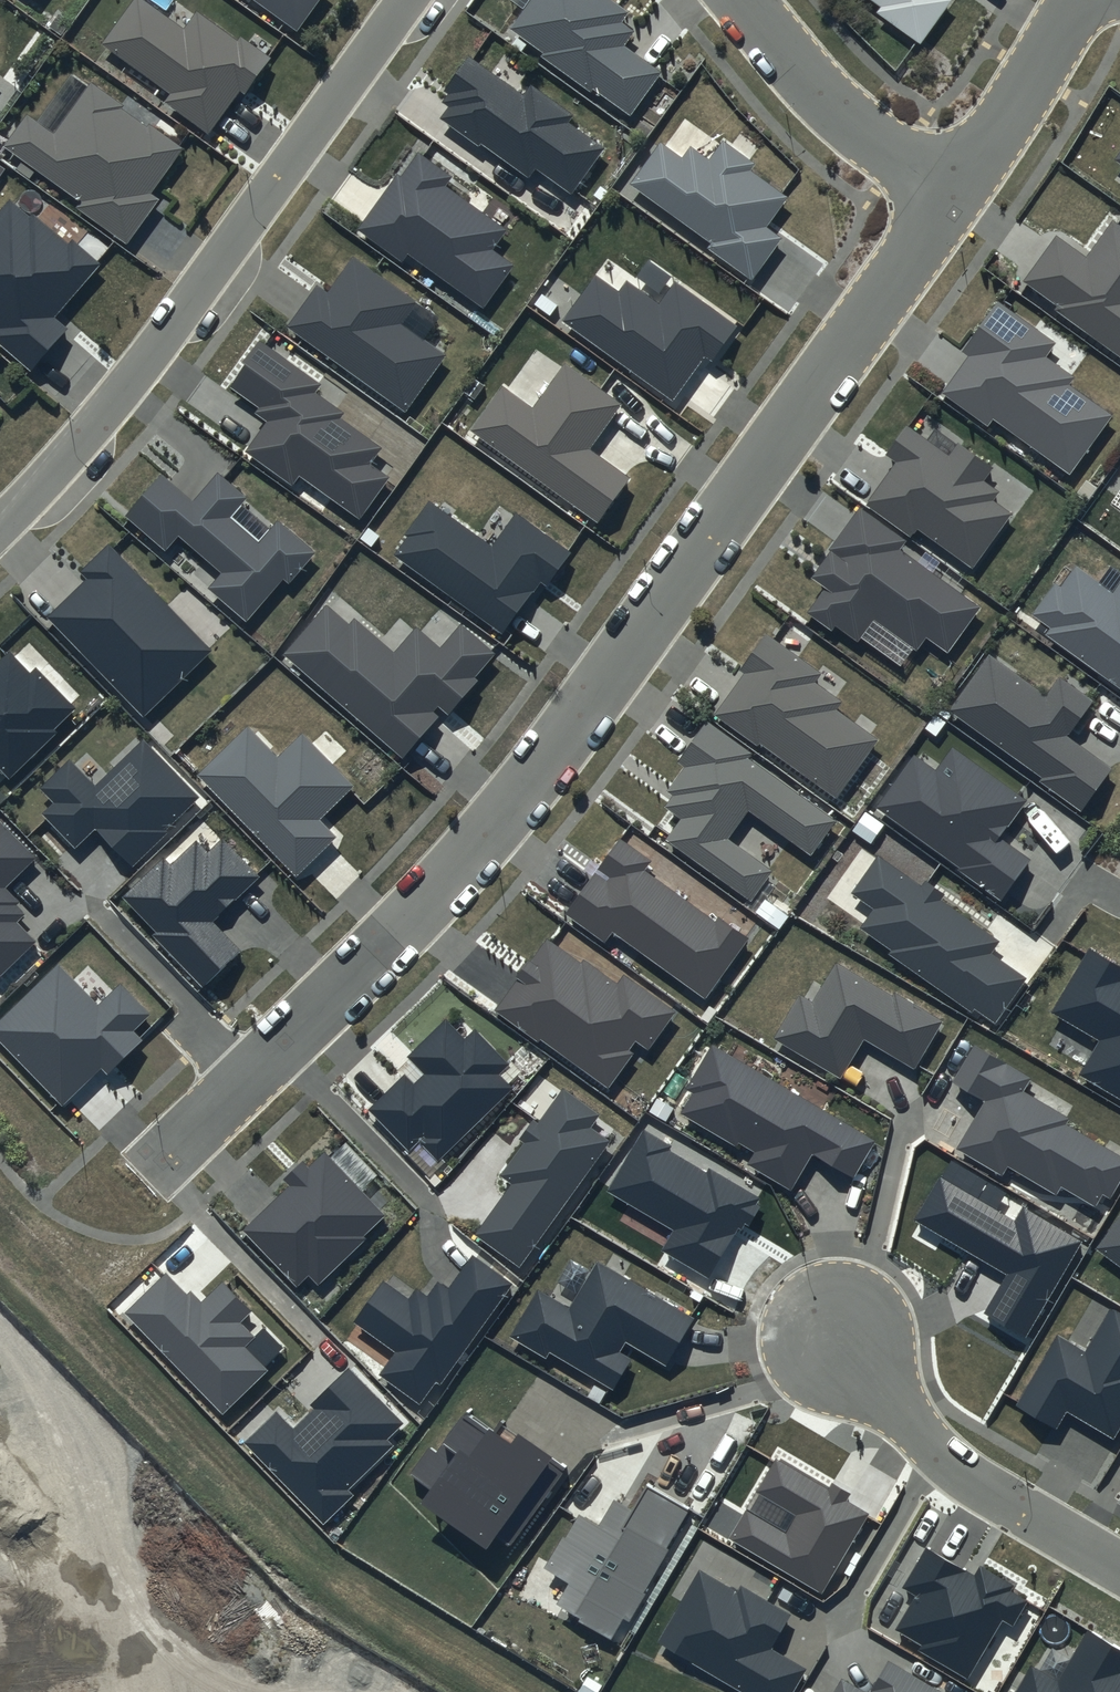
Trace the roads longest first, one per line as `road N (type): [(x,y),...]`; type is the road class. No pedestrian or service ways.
road 1 (residential): [(949,199),(598,690),(447,885),(155,1169)]
road 2 (residential): [(0,515),(132,377),(403,0)]
road 3 (residential): [(844,1338),(938,1458),(1119,1568)]
road 4 (residential): [(949,199),(831,101),(741,0)]
road 5 (residential): [(1080,0),(949,199)]

